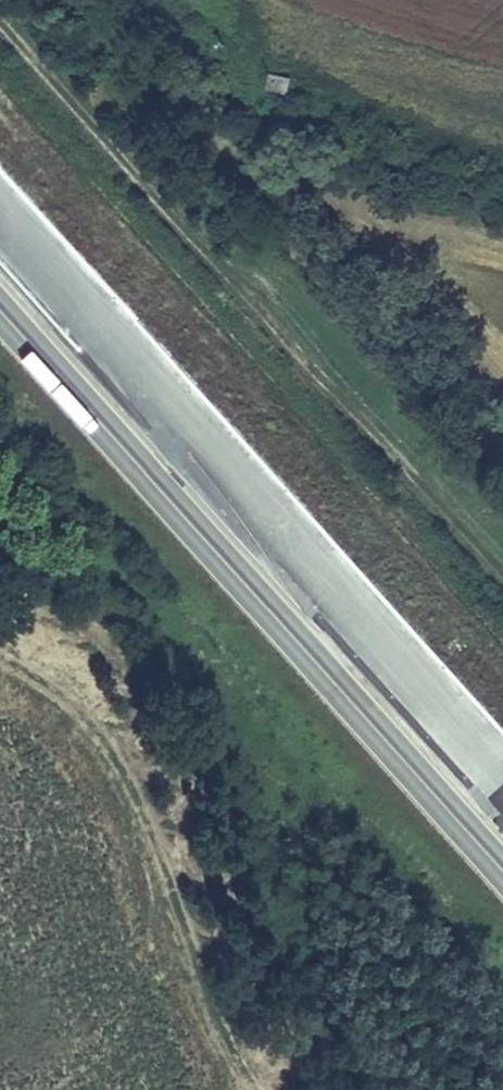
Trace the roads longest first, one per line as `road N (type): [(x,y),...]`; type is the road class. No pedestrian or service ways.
road 1 (motorway): [(502,783),(0,223)]
road 2 (motorway): [(0,298),(502,857)]
road 3 (track): [(0,16),(502,574)]
road 4 (track): [(0,656),(71,709),(127,781),(213,1021),(267,1089)]

